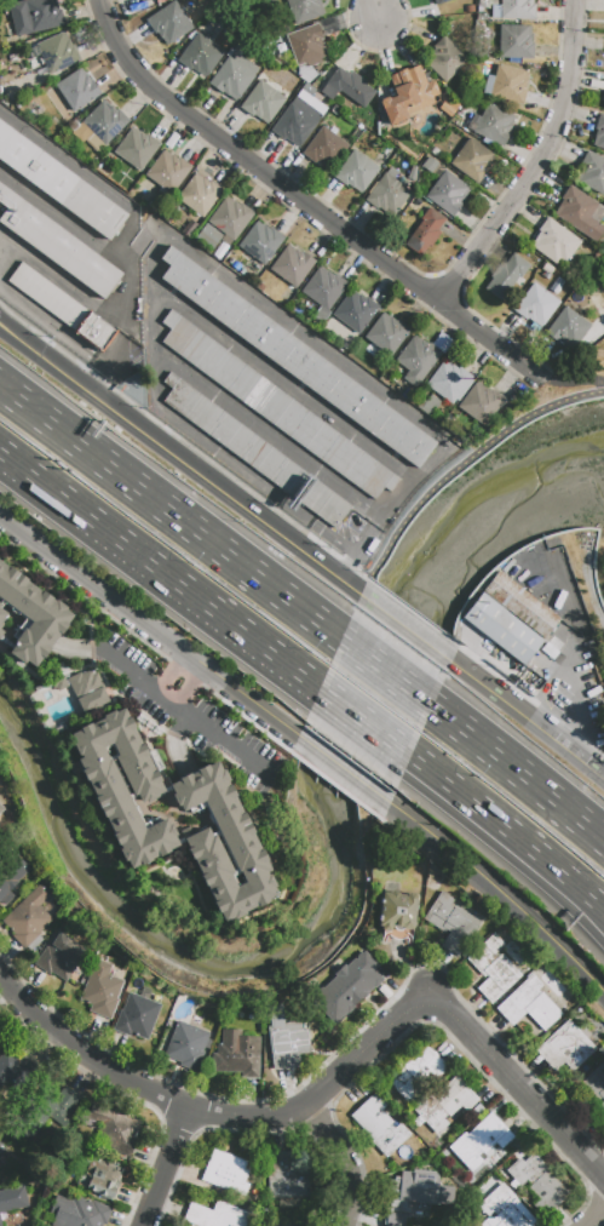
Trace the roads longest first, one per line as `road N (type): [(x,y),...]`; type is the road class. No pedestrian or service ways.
road 1 (residential): [(0,980),(116,1079),(190,1110),(248,1119),(307,1104),(428,990),(603,1177)]
road 2 (residential): [(546,386),(182,116),(131,53),(108,0)]
road 3 (motorway): [(345,644),(0,390)]
road 4 (motorway): [(0,454),(323,693)]
road 5 (tertiary): [(0,514),(303,737)]
road 6 (residential): [(437,305),(534,172),(554,127),(568,82),(572,0)]
road 7 (secondary): [(127,416),(367,598)]
road 8 (tertiary): [(425,824),(603,995)]
road 9 (motorway): [(603,846),(425,704)]
road 10 (motorway): [(404,752),(570,886)]
road 11 (secondary): [(445,655),(587,760)]
road 12 (secondary): [(0,320),(127,416)]
road 13 (residential): [(307,1104),(350,1168),(348,1225)]
road 14 (residential): [(190,1110),(147,1225)]

